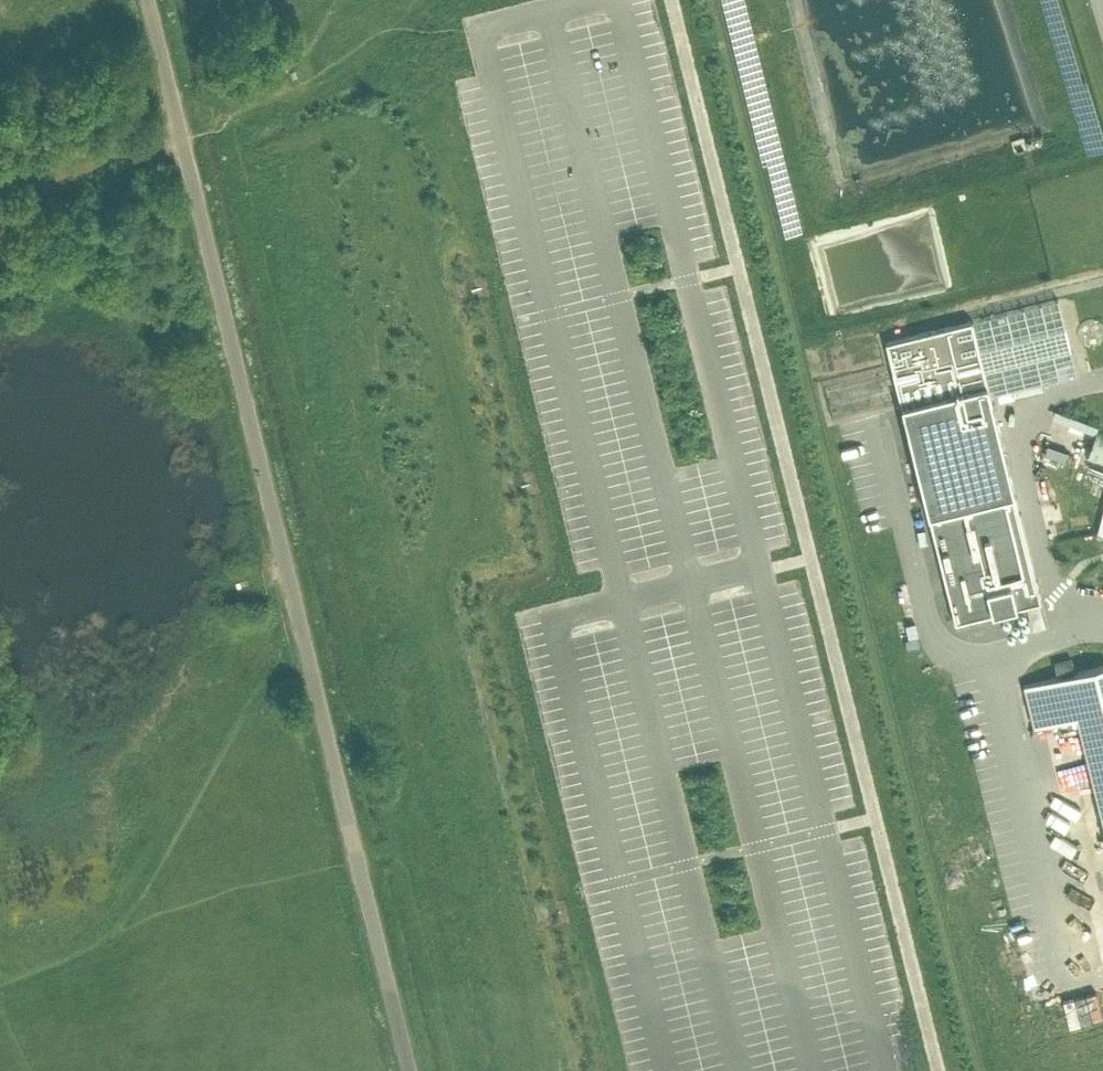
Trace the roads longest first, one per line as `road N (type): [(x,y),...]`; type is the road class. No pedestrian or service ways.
road 1 (unclassified): [(409,1070),(149,0)]
road 2 (track): [(182,136),(0,162)]

